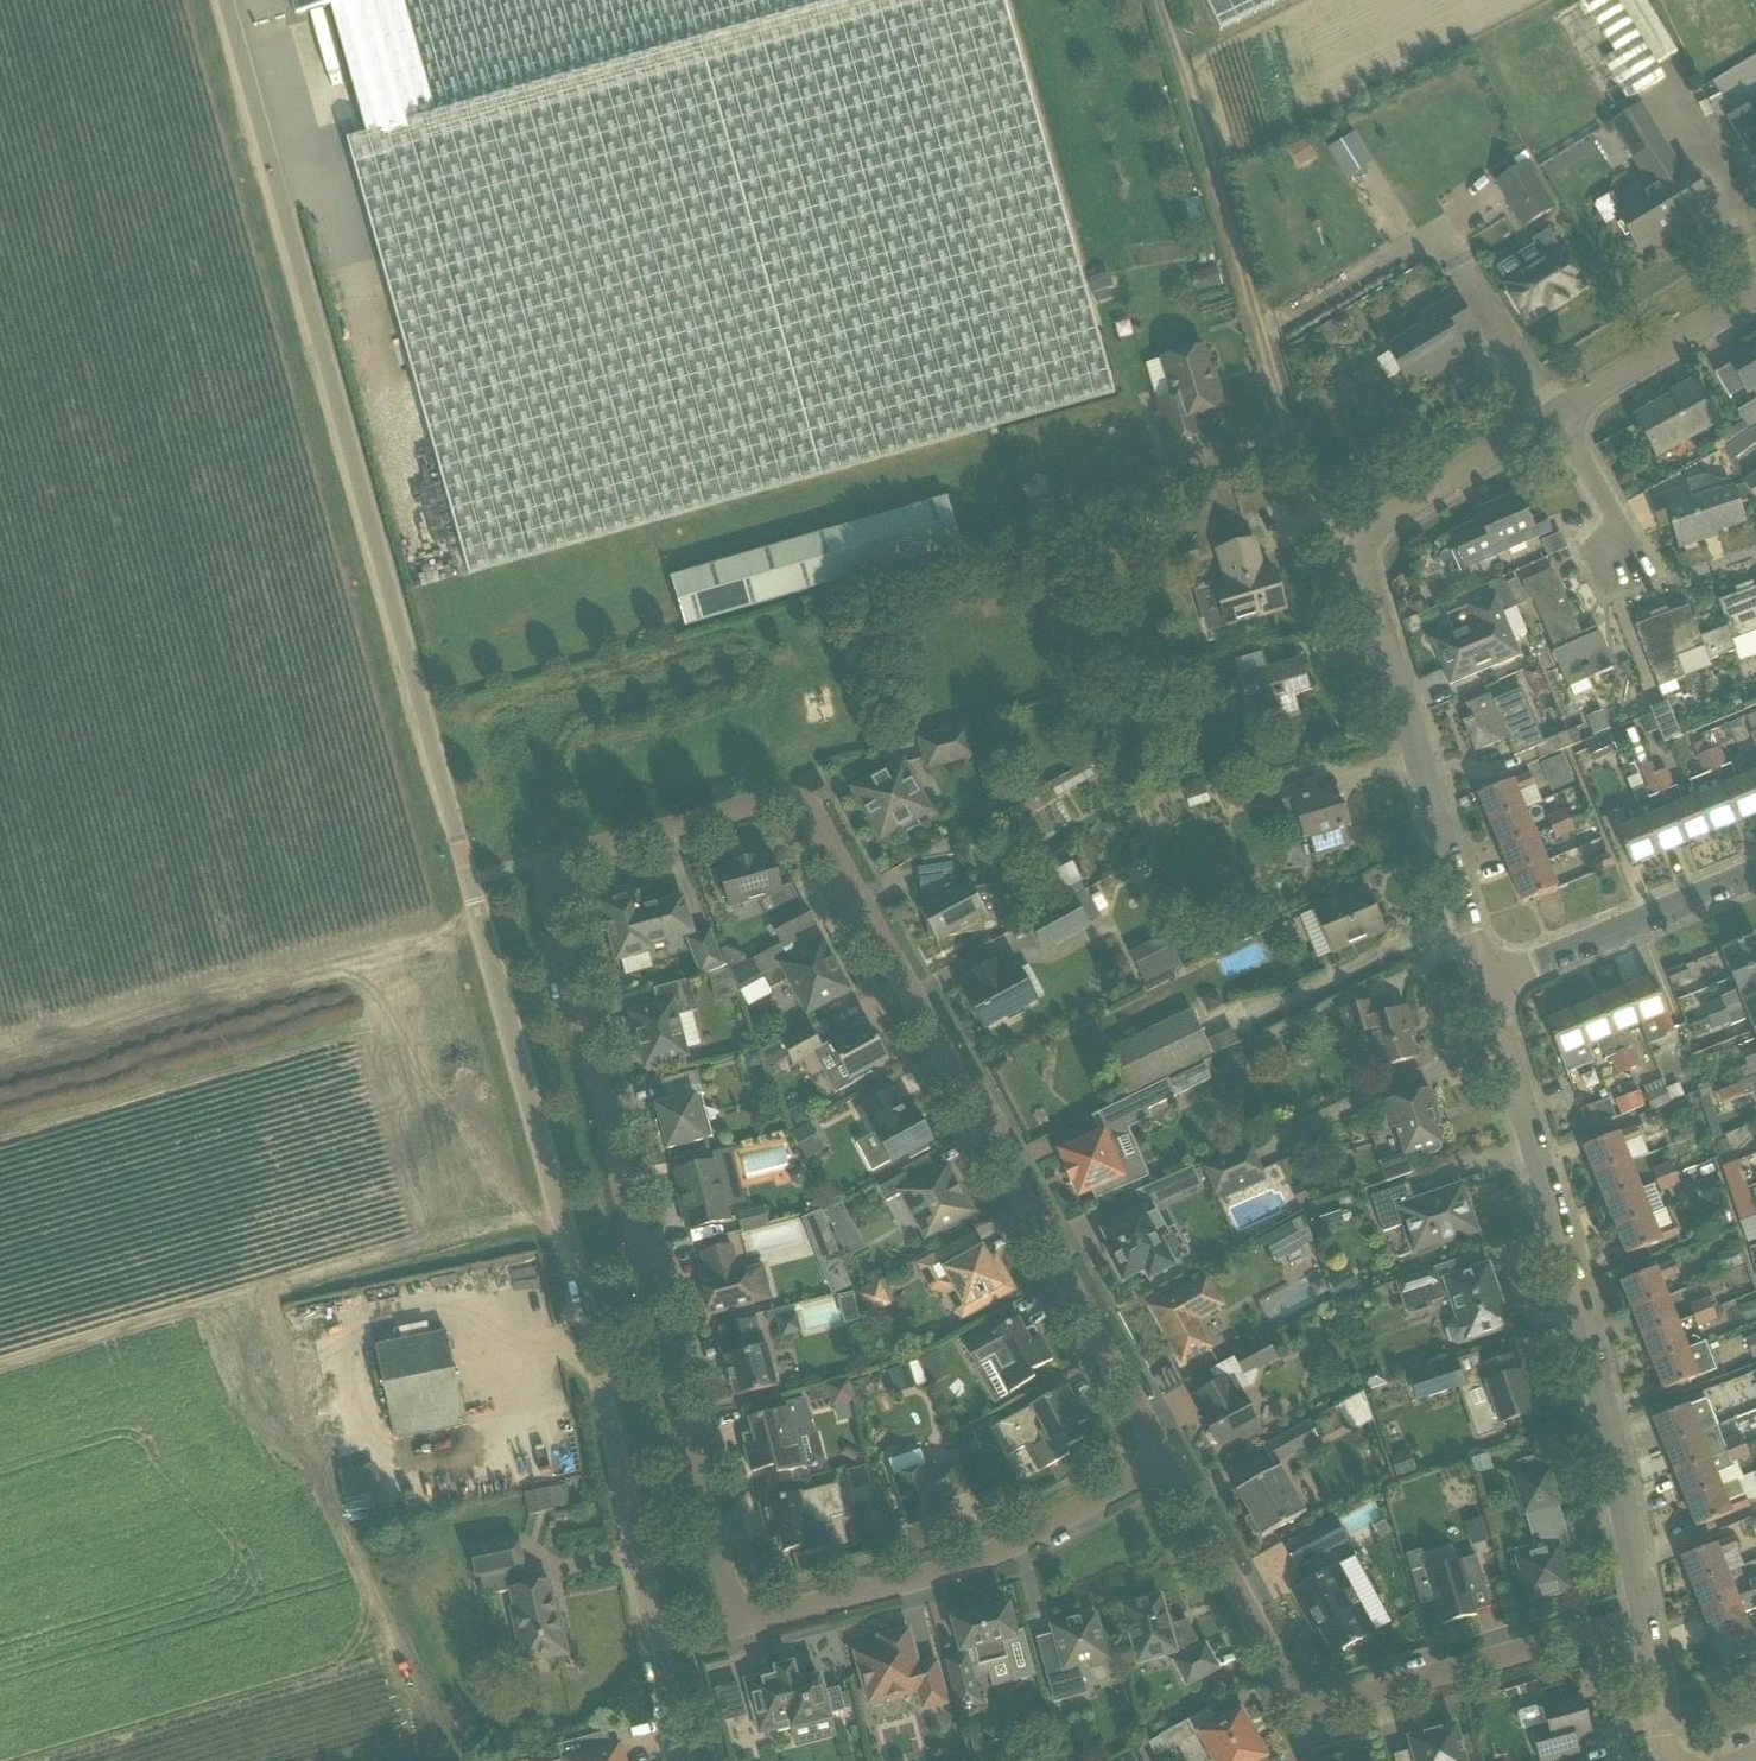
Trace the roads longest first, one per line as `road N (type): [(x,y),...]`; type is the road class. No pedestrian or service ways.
road 1 (residential): [(1171,1446),(1053,1526),(964,1564),(809,1607),(773,1608),(737,1592),(558,859)]
road 2 (residential): [(1171,1446),(816,820),(769,805),(558,859)]
road 3 (unclassified): [(466,886),(229,0)]
road 4 (residential): [(684,1760),(466,886)]
road 5 (residential): [(1487,983),(1358,556),(1381,519),(1558,410)]
road 6 (residential): [(1644,1617),(1618,1476),(1487,983)]
road 7 (residential): [(1644,1617),(1334,1709),(1306,1698),(1171,1446)]
road 8 (track): [(1156,0),(1329,525),(1358,556)]
road 9 (residential): [(1487,983),(1755,873)]
road 10 (residential): [(1558,410),(1755,292)]
road 11 (residential): [(1638,564),(1558,410)]
road 12 (residential): [(1664,1760),(1644,1617)]

